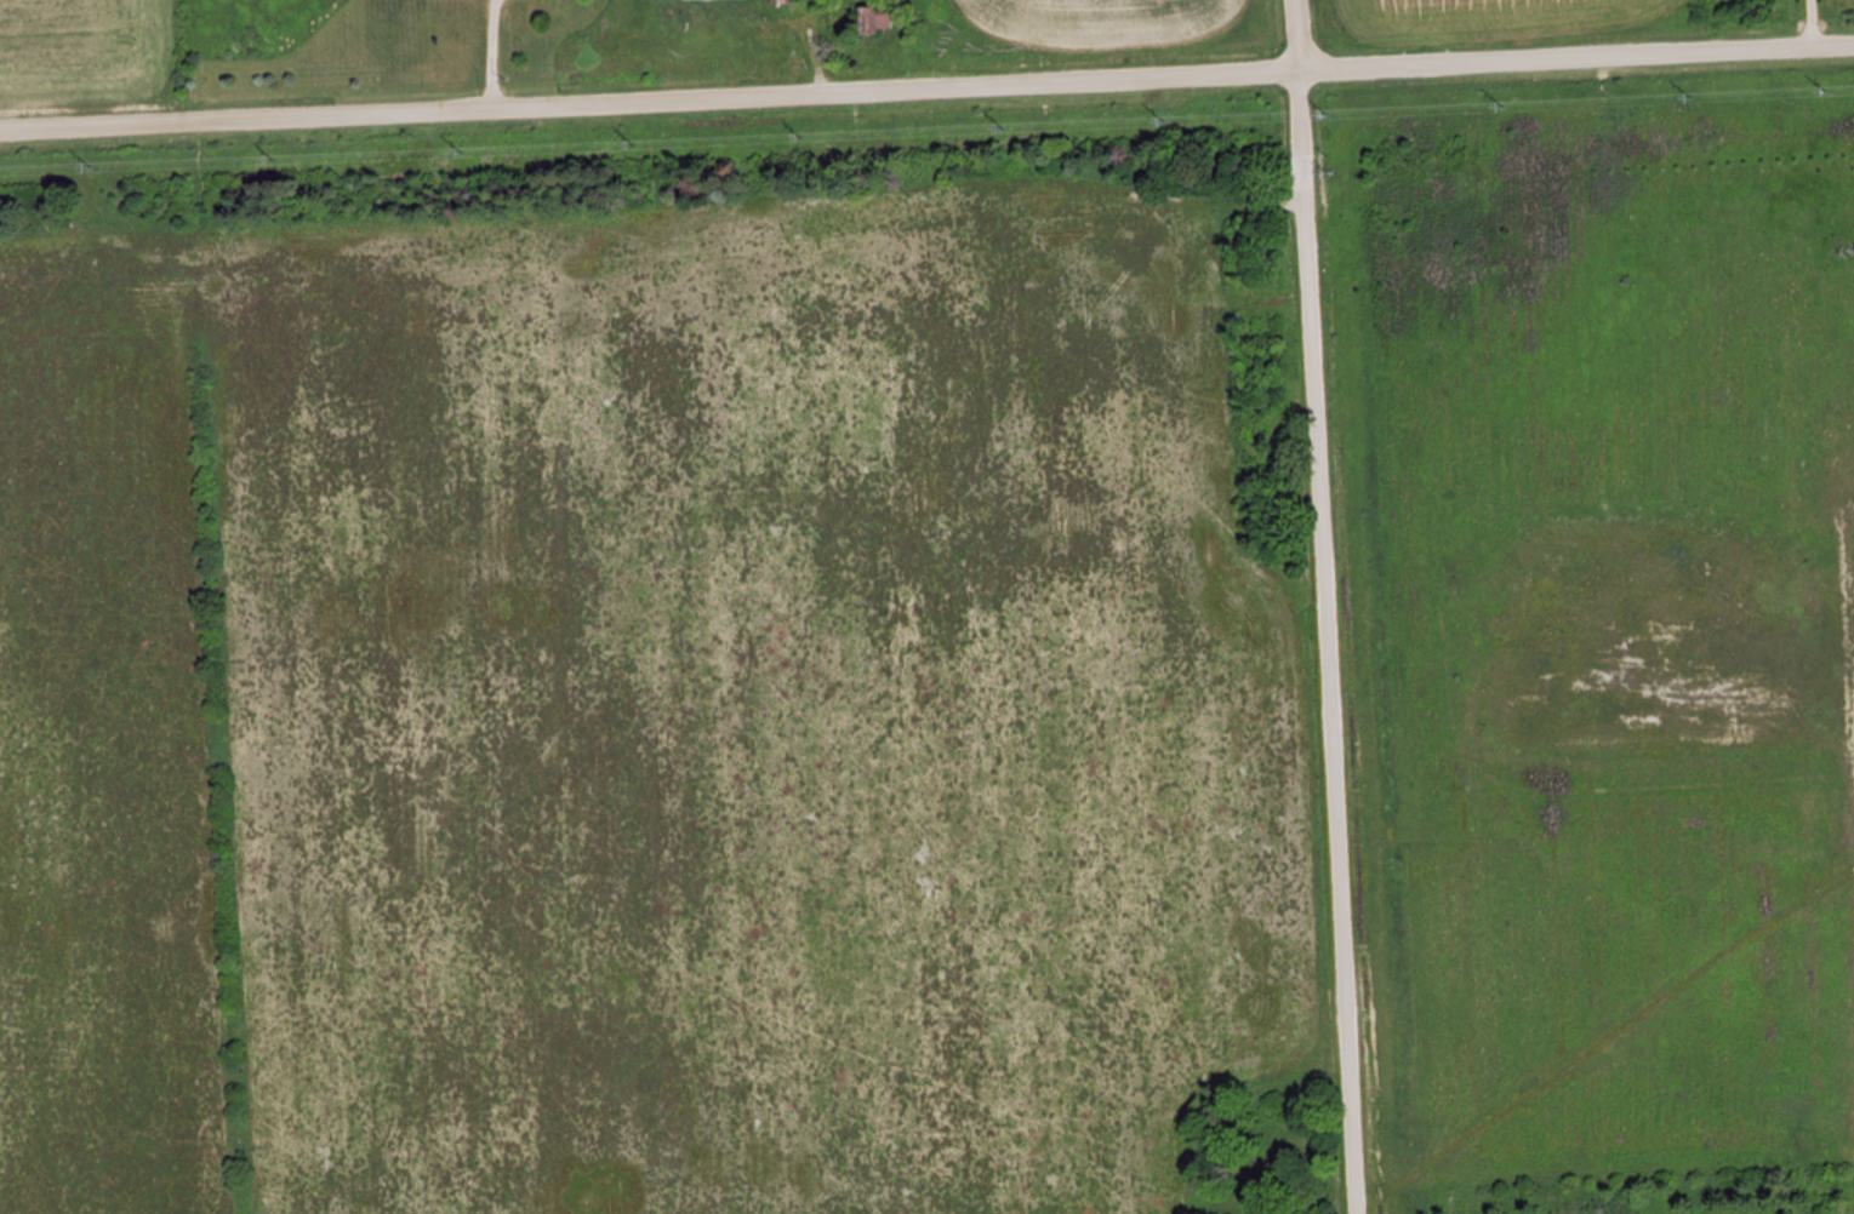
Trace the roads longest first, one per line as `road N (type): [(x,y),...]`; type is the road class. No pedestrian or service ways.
road 1 (residential): [(0,131),(1853,45)]
road 2 (residential): [(1355,1213),(1293,0)]

